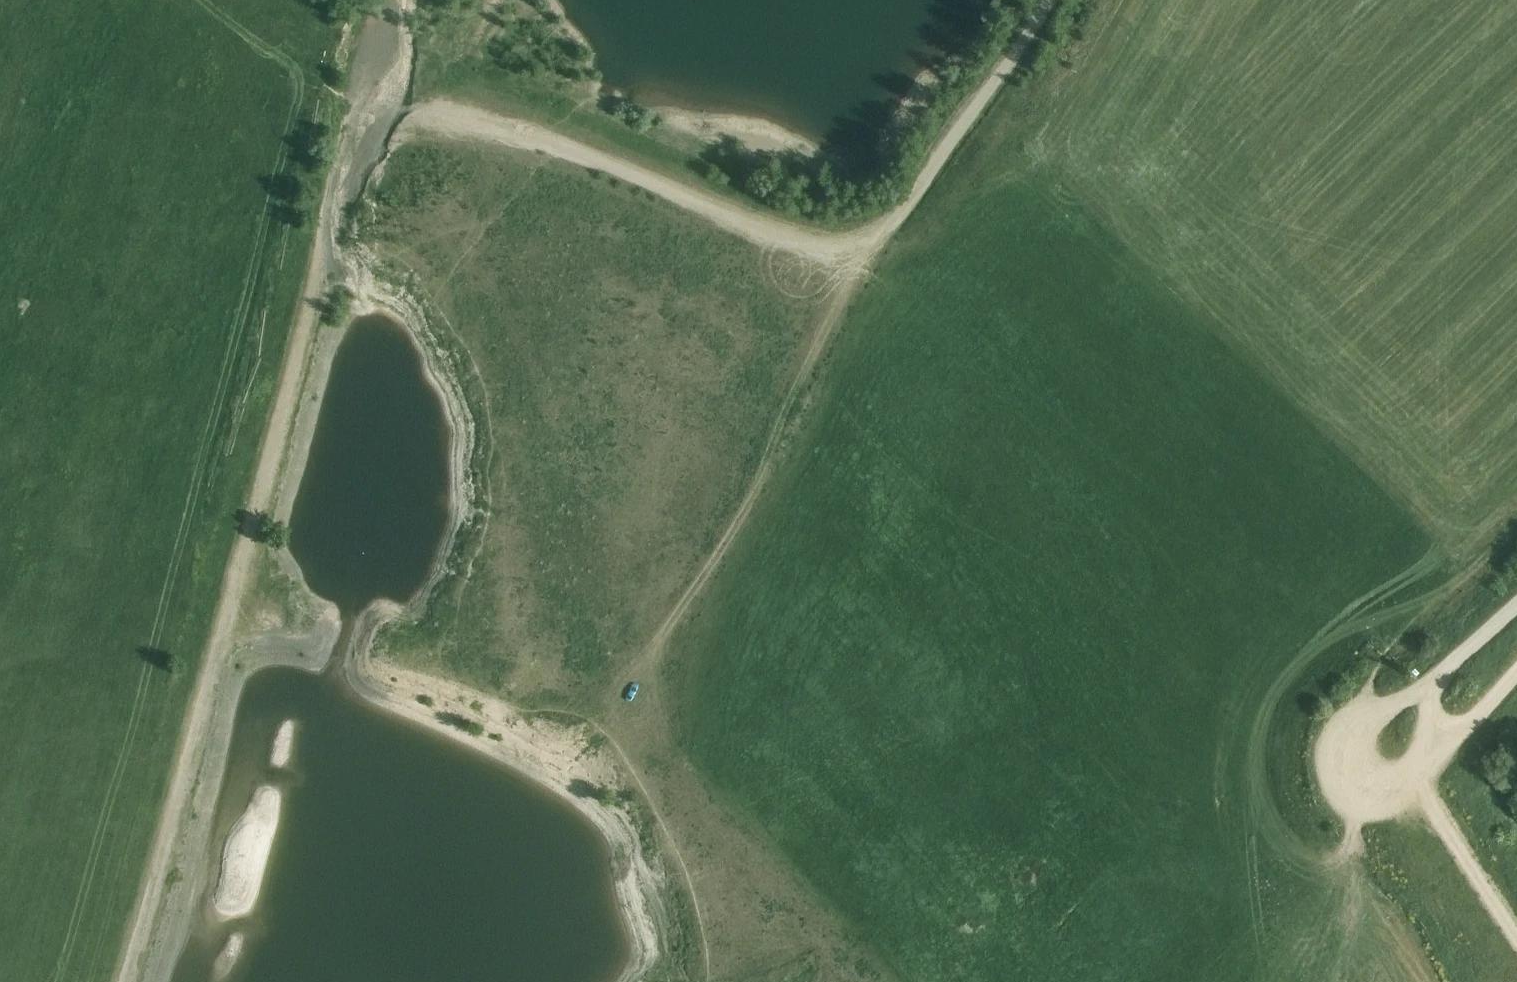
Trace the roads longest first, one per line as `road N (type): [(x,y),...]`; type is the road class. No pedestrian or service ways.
road 1 (track): [(1047,0),(881,240),(841,250),(760,243),(506,140),(442,128),(391,143),(347,186),(127,981)]
road 2 (track): [(1516,601),(1371,723),(1360,761),(1392,804),(1516,676)]

